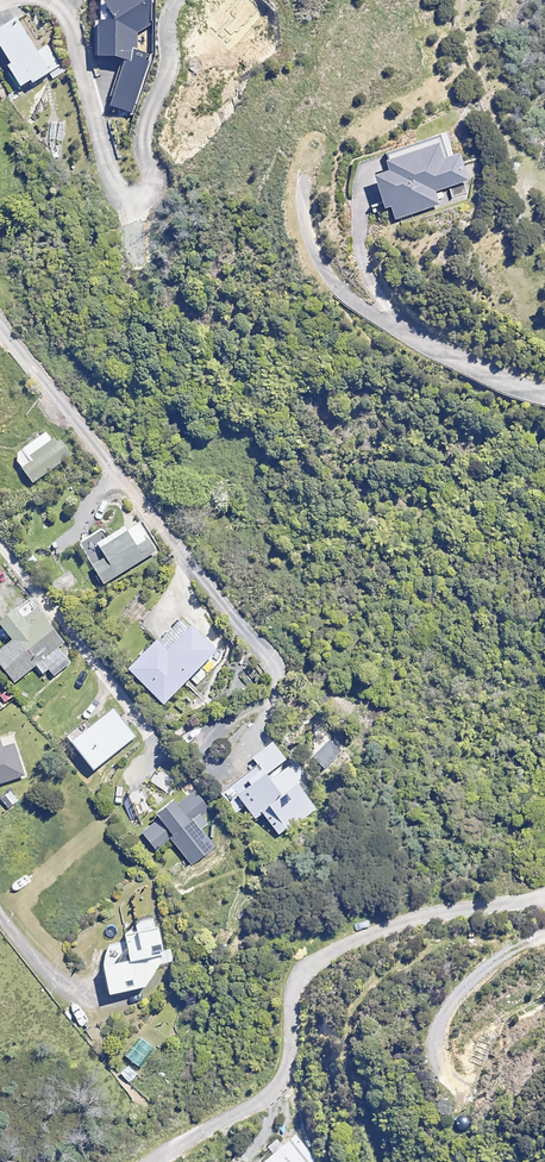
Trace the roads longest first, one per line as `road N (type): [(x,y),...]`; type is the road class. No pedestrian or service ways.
road 1 (residential): [(143,1161),(270,1078),(296,987),(317,957),(396,922),(544,892)]
road 2 (residential): [(0,544),(125,703)]
road 3 (residential): [(98,1028),(0,905)]

